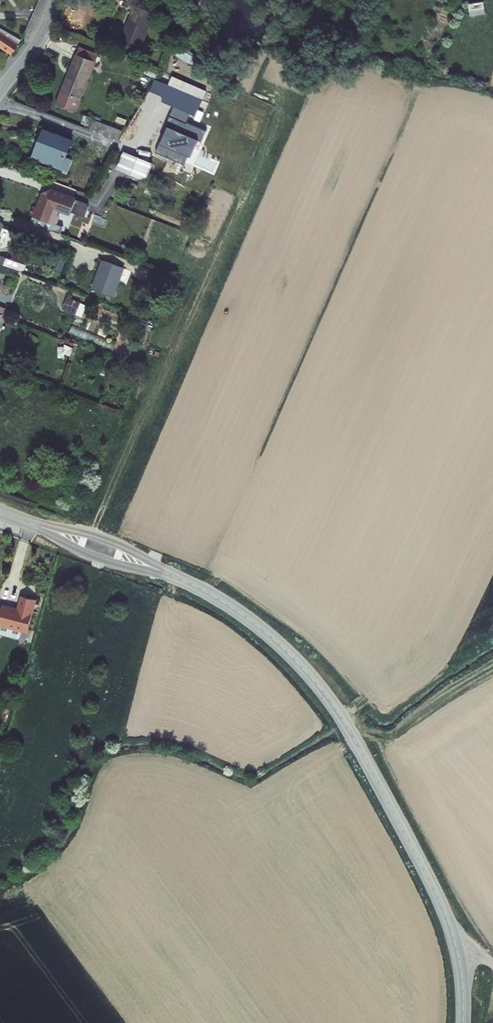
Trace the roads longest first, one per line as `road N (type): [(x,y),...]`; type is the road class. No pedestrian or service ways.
road 1 (tertiary): [(0,512),(226,603),(295,661),(347,726)]
road 2 (tertiary): [(462,1022),(446,918),(347,726)]

